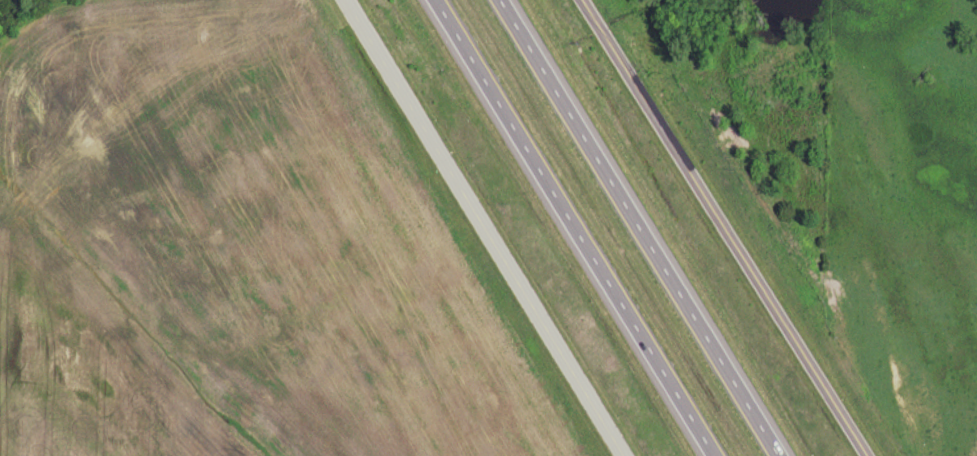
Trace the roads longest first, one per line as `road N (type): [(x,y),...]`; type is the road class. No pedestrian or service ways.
road 1 (residential): [(867,455),(583,0)]
road 2 (motorway): [(433,0),(712,455)]
road 3 (motorway): [(780,455),(501,0)]
road 4 (residential): [(624,455),(346,0)]

